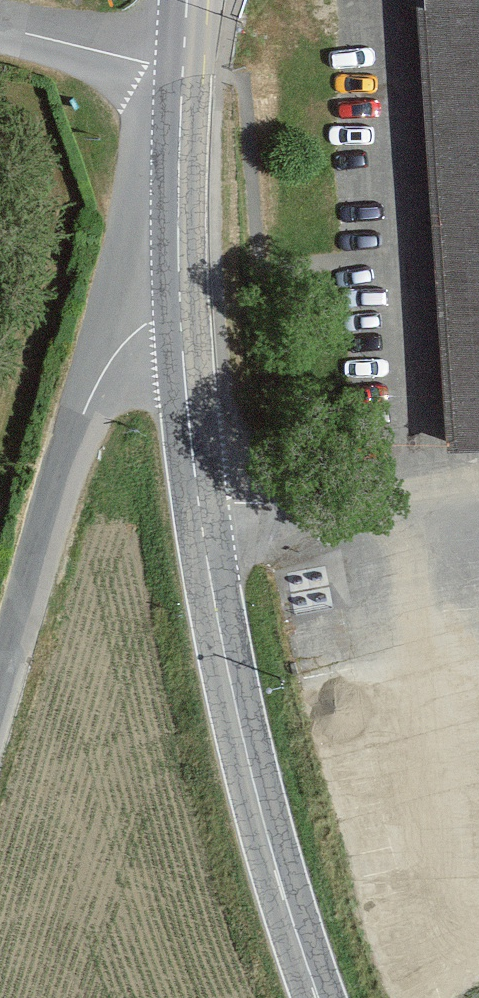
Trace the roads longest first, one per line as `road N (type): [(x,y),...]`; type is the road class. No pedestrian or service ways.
road 1 (primary): [(177,312),(216,611),(271,852),(323,997)]
road 2 (unclassified): [(0,680),(60,466),(125,342),(177,312)]
road 3 (primary): [(184,71),(177,312)]
road 4 (residential): [(184,71),(0,29)]

